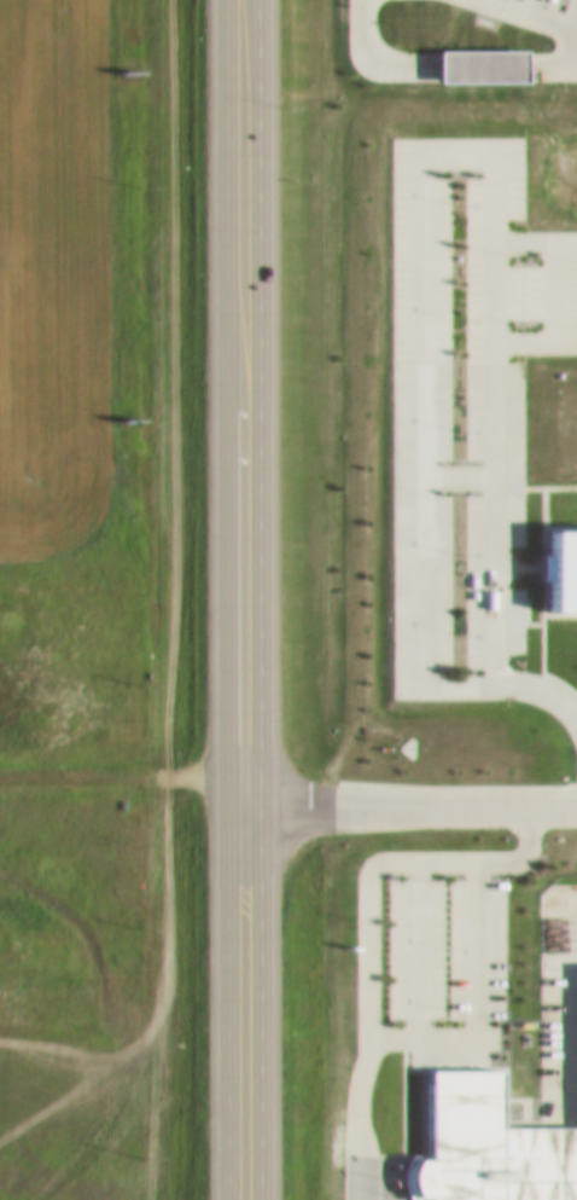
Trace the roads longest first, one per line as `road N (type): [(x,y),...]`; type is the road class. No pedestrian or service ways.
road 1 (primary): [(243,798),(243,0)]
road 2 (primary): [(243,1185),(243,798)]
road 3 (residential): [(576,795),(243,798)]
road 4 (residential): [(243,798),(0,782)]

